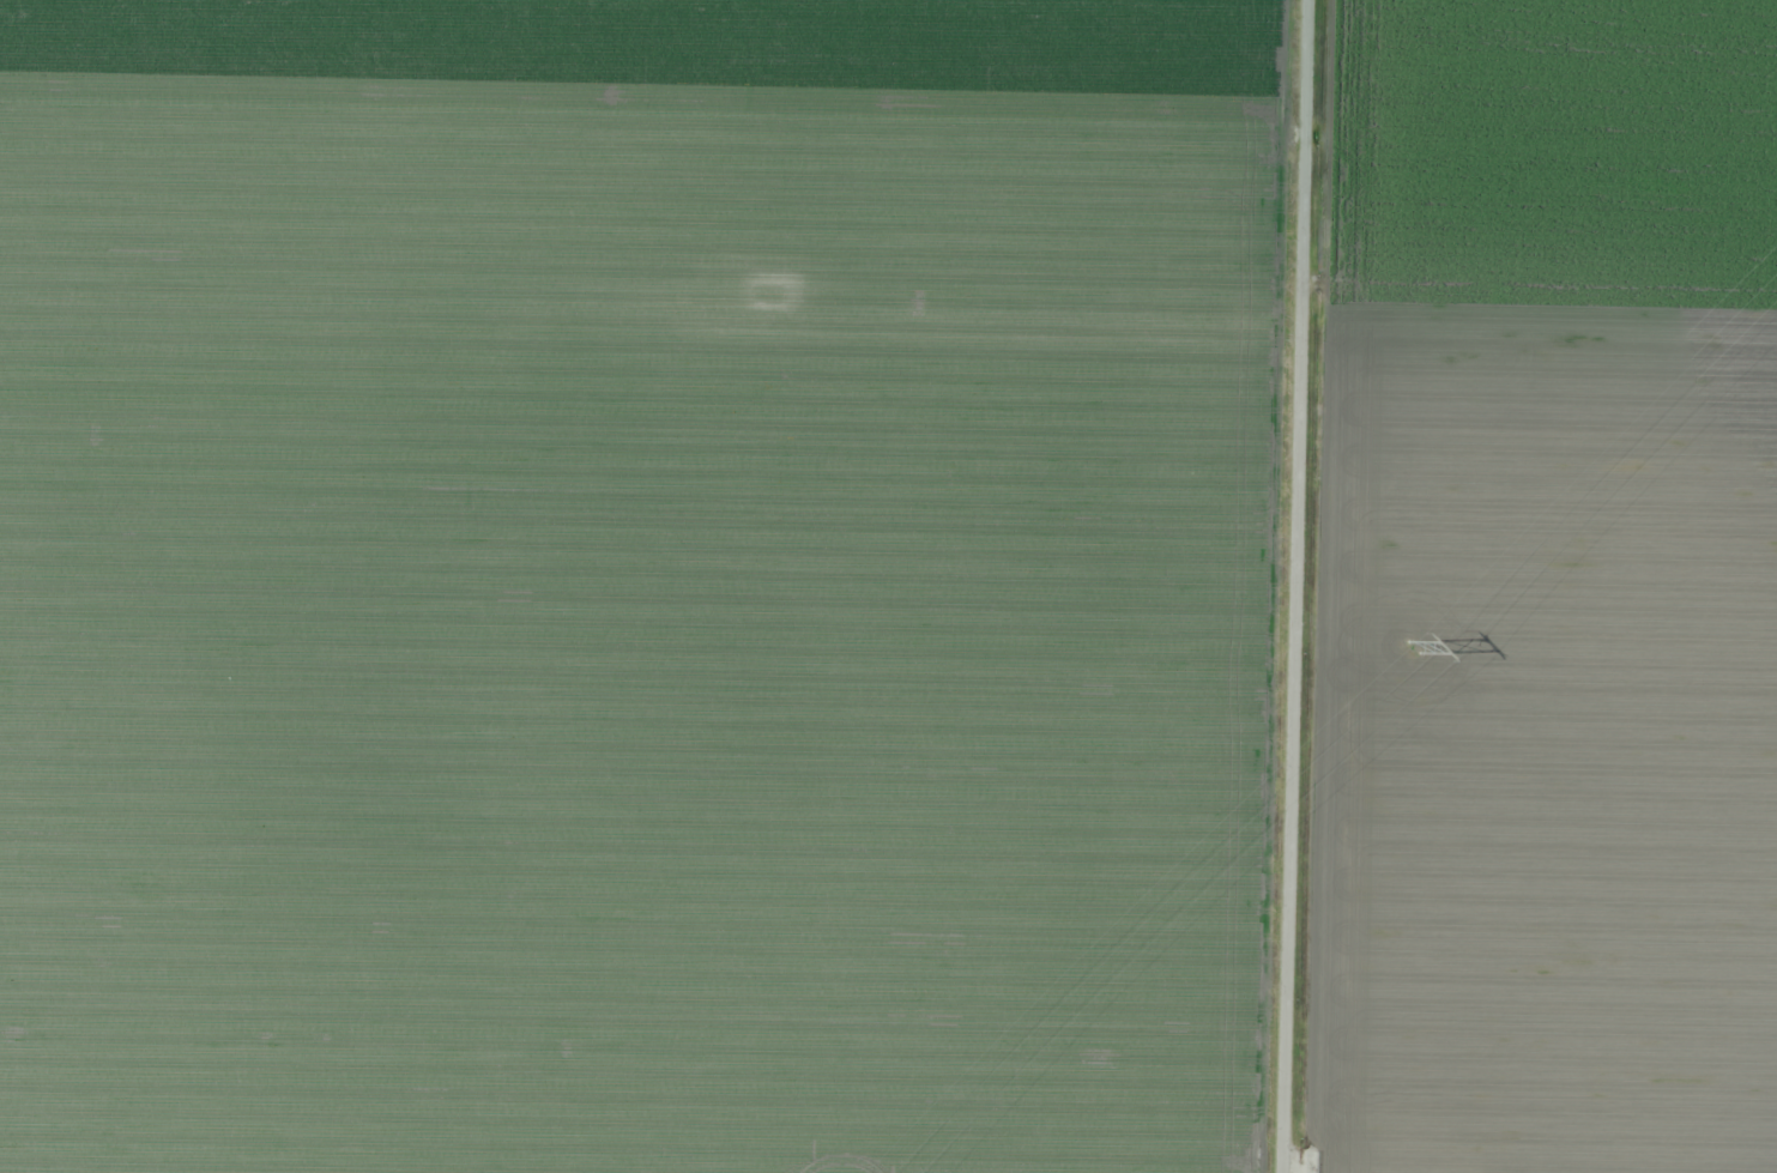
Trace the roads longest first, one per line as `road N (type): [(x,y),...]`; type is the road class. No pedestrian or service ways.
road 1 (residential): [(1299,0),(1275,1172)]

